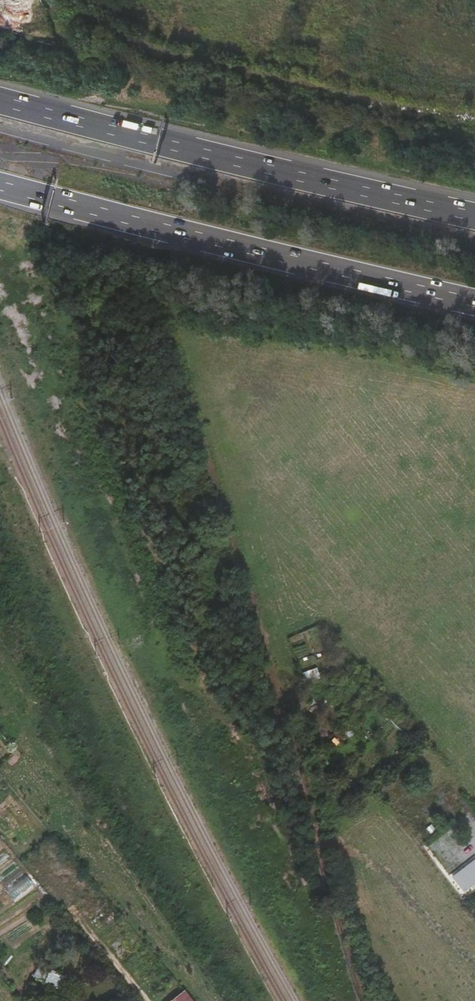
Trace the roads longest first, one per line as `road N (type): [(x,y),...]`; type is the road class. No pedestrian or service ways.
road 1 (motorway): [(474,216),(0,100)]
road 2 (motorway): [(0,186),(474,302)]
road 3 (track): [(238,539),(321,849)]
road 4 (track): [(375,1000),(323,871),(321,849),(332,840)]

